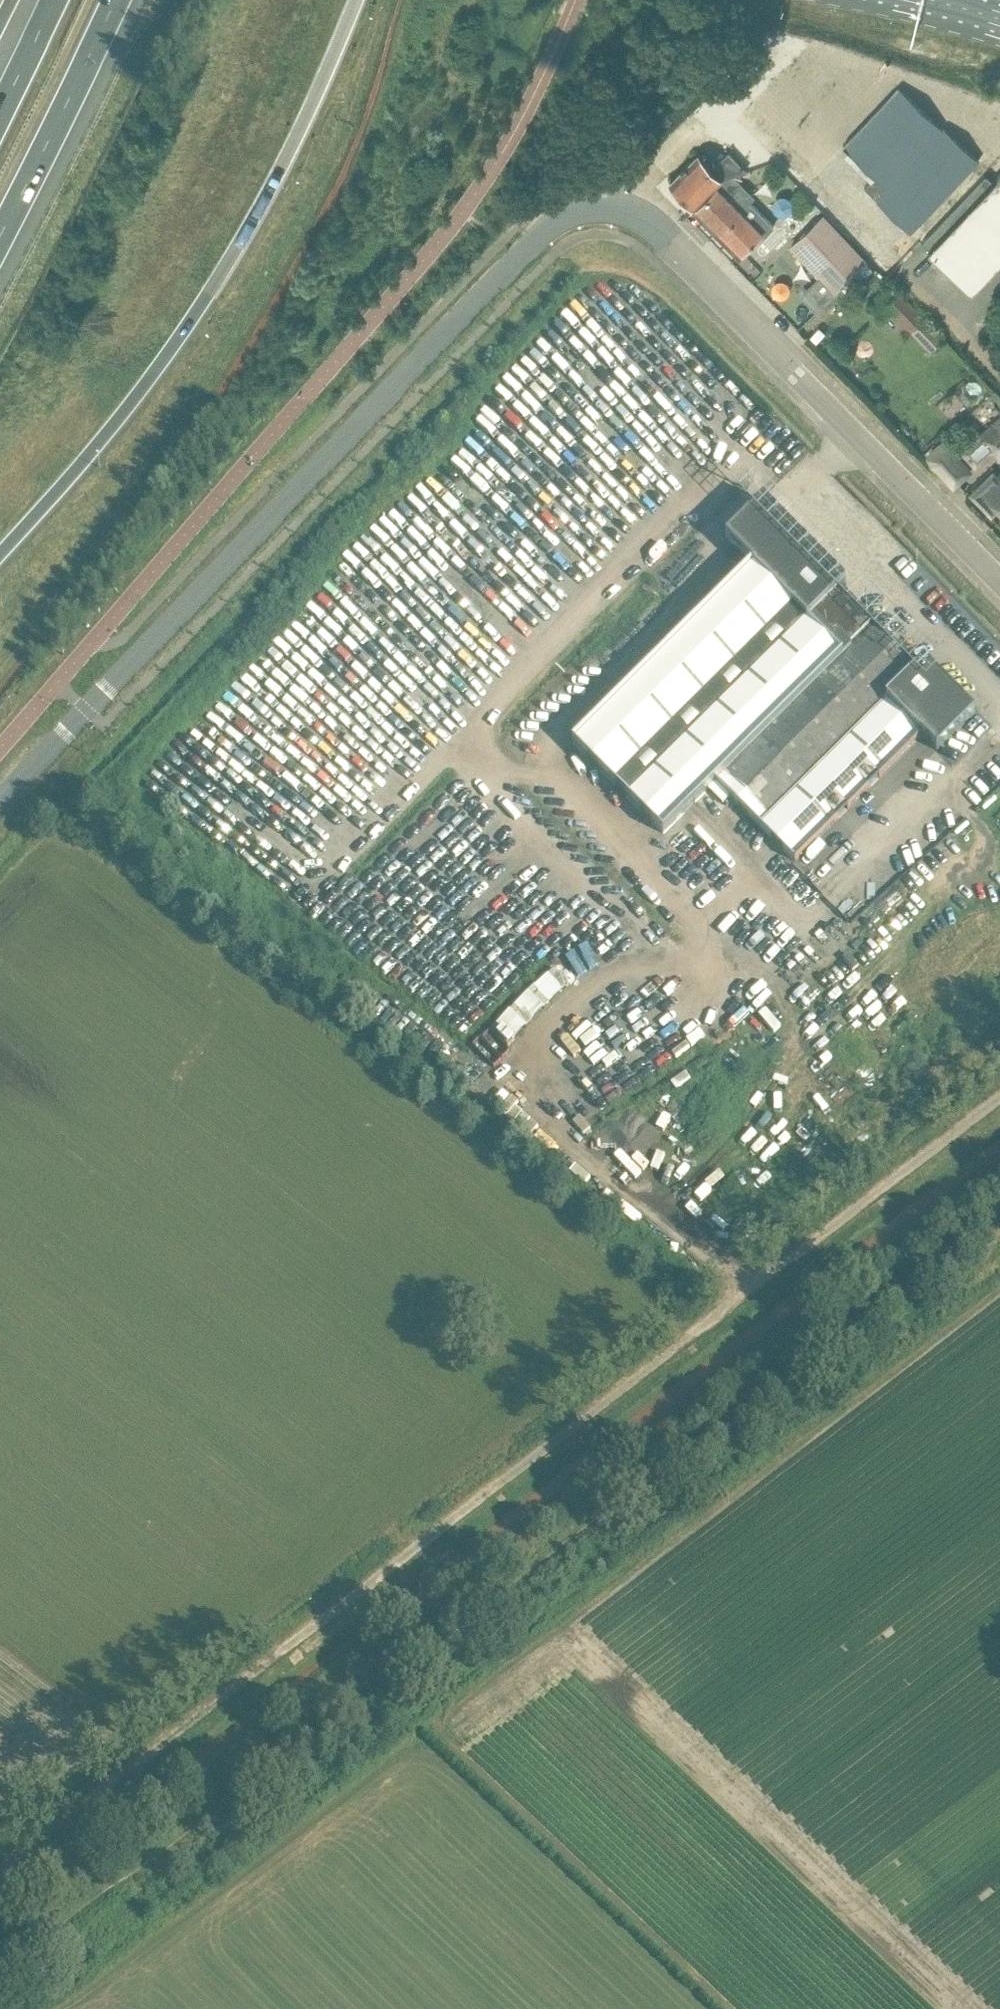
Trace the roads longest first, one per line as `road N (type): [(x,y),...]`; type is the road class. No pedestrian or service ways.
road 1 (unclassified): [(0,800),(519,254),(559,219),(581,212),(634,215),(670,243),(999,578)]
road 2 (unclassified): [(0,1867),(999,1095)]
road 3 (motorway): [(0,554),(99,442),(208,293),(270,188),(357,0)]
road 4 (motorway): [(0,235),(113,0)]
road 5 (motorway): [(55,0),(0,113)]

